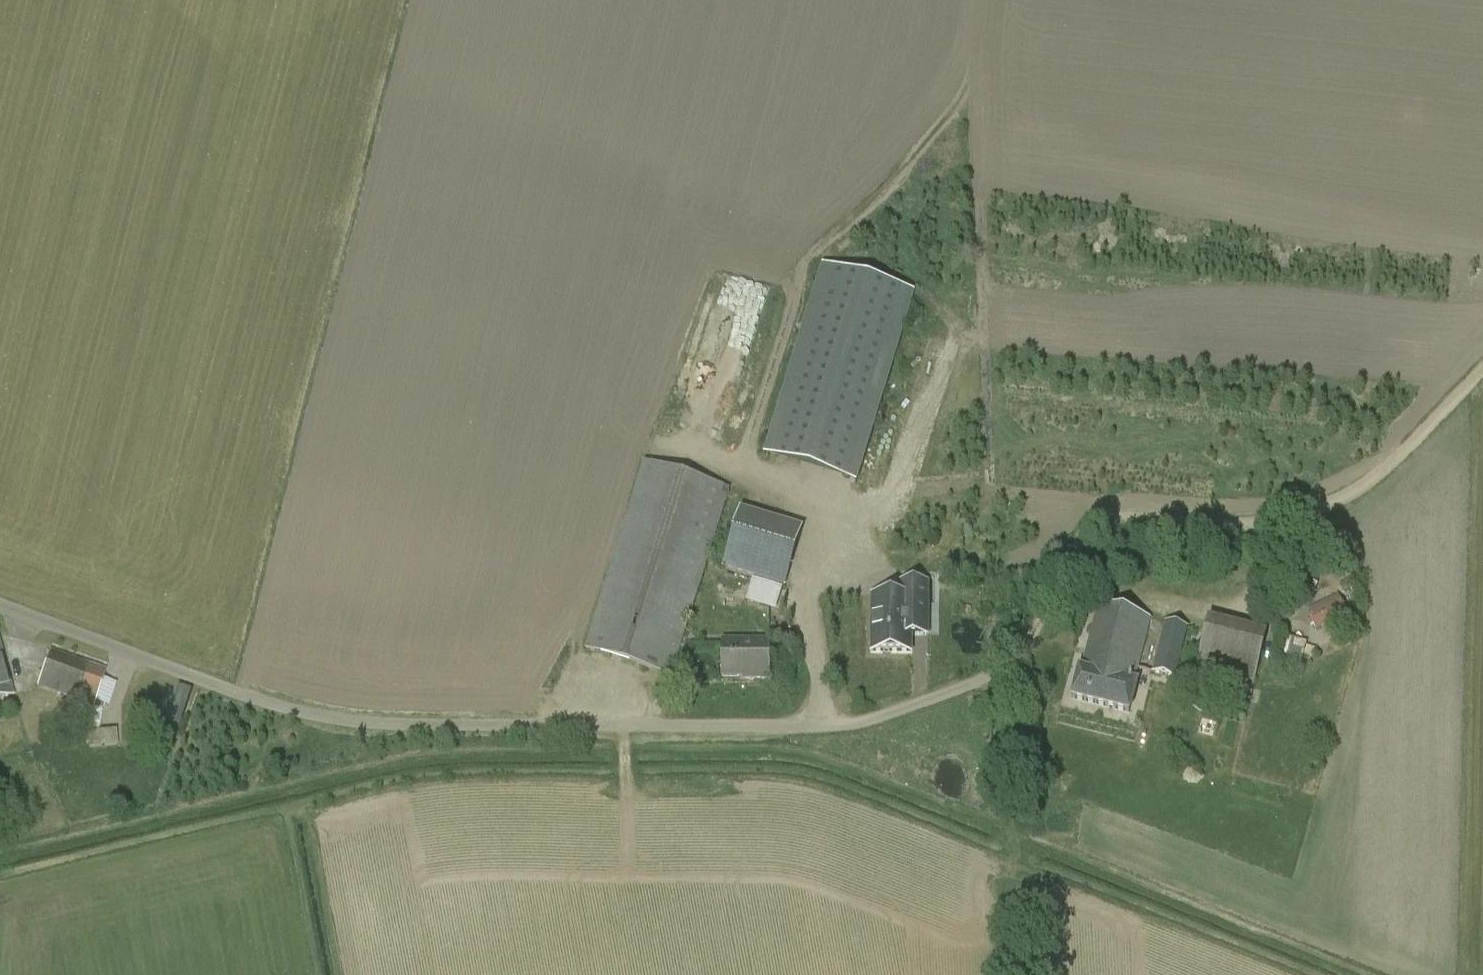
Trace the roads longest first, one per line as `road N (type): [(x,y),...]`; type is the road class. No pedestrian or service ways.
road 1 (unclassified): [(990,676),(847,723),(405,725),(257,700),(0,605)]
road 2 (track): [(1482,364),(1375,468),(1325,501),(1233,521),(1111,514),(1089,524),(1024,649),(990,676)]

